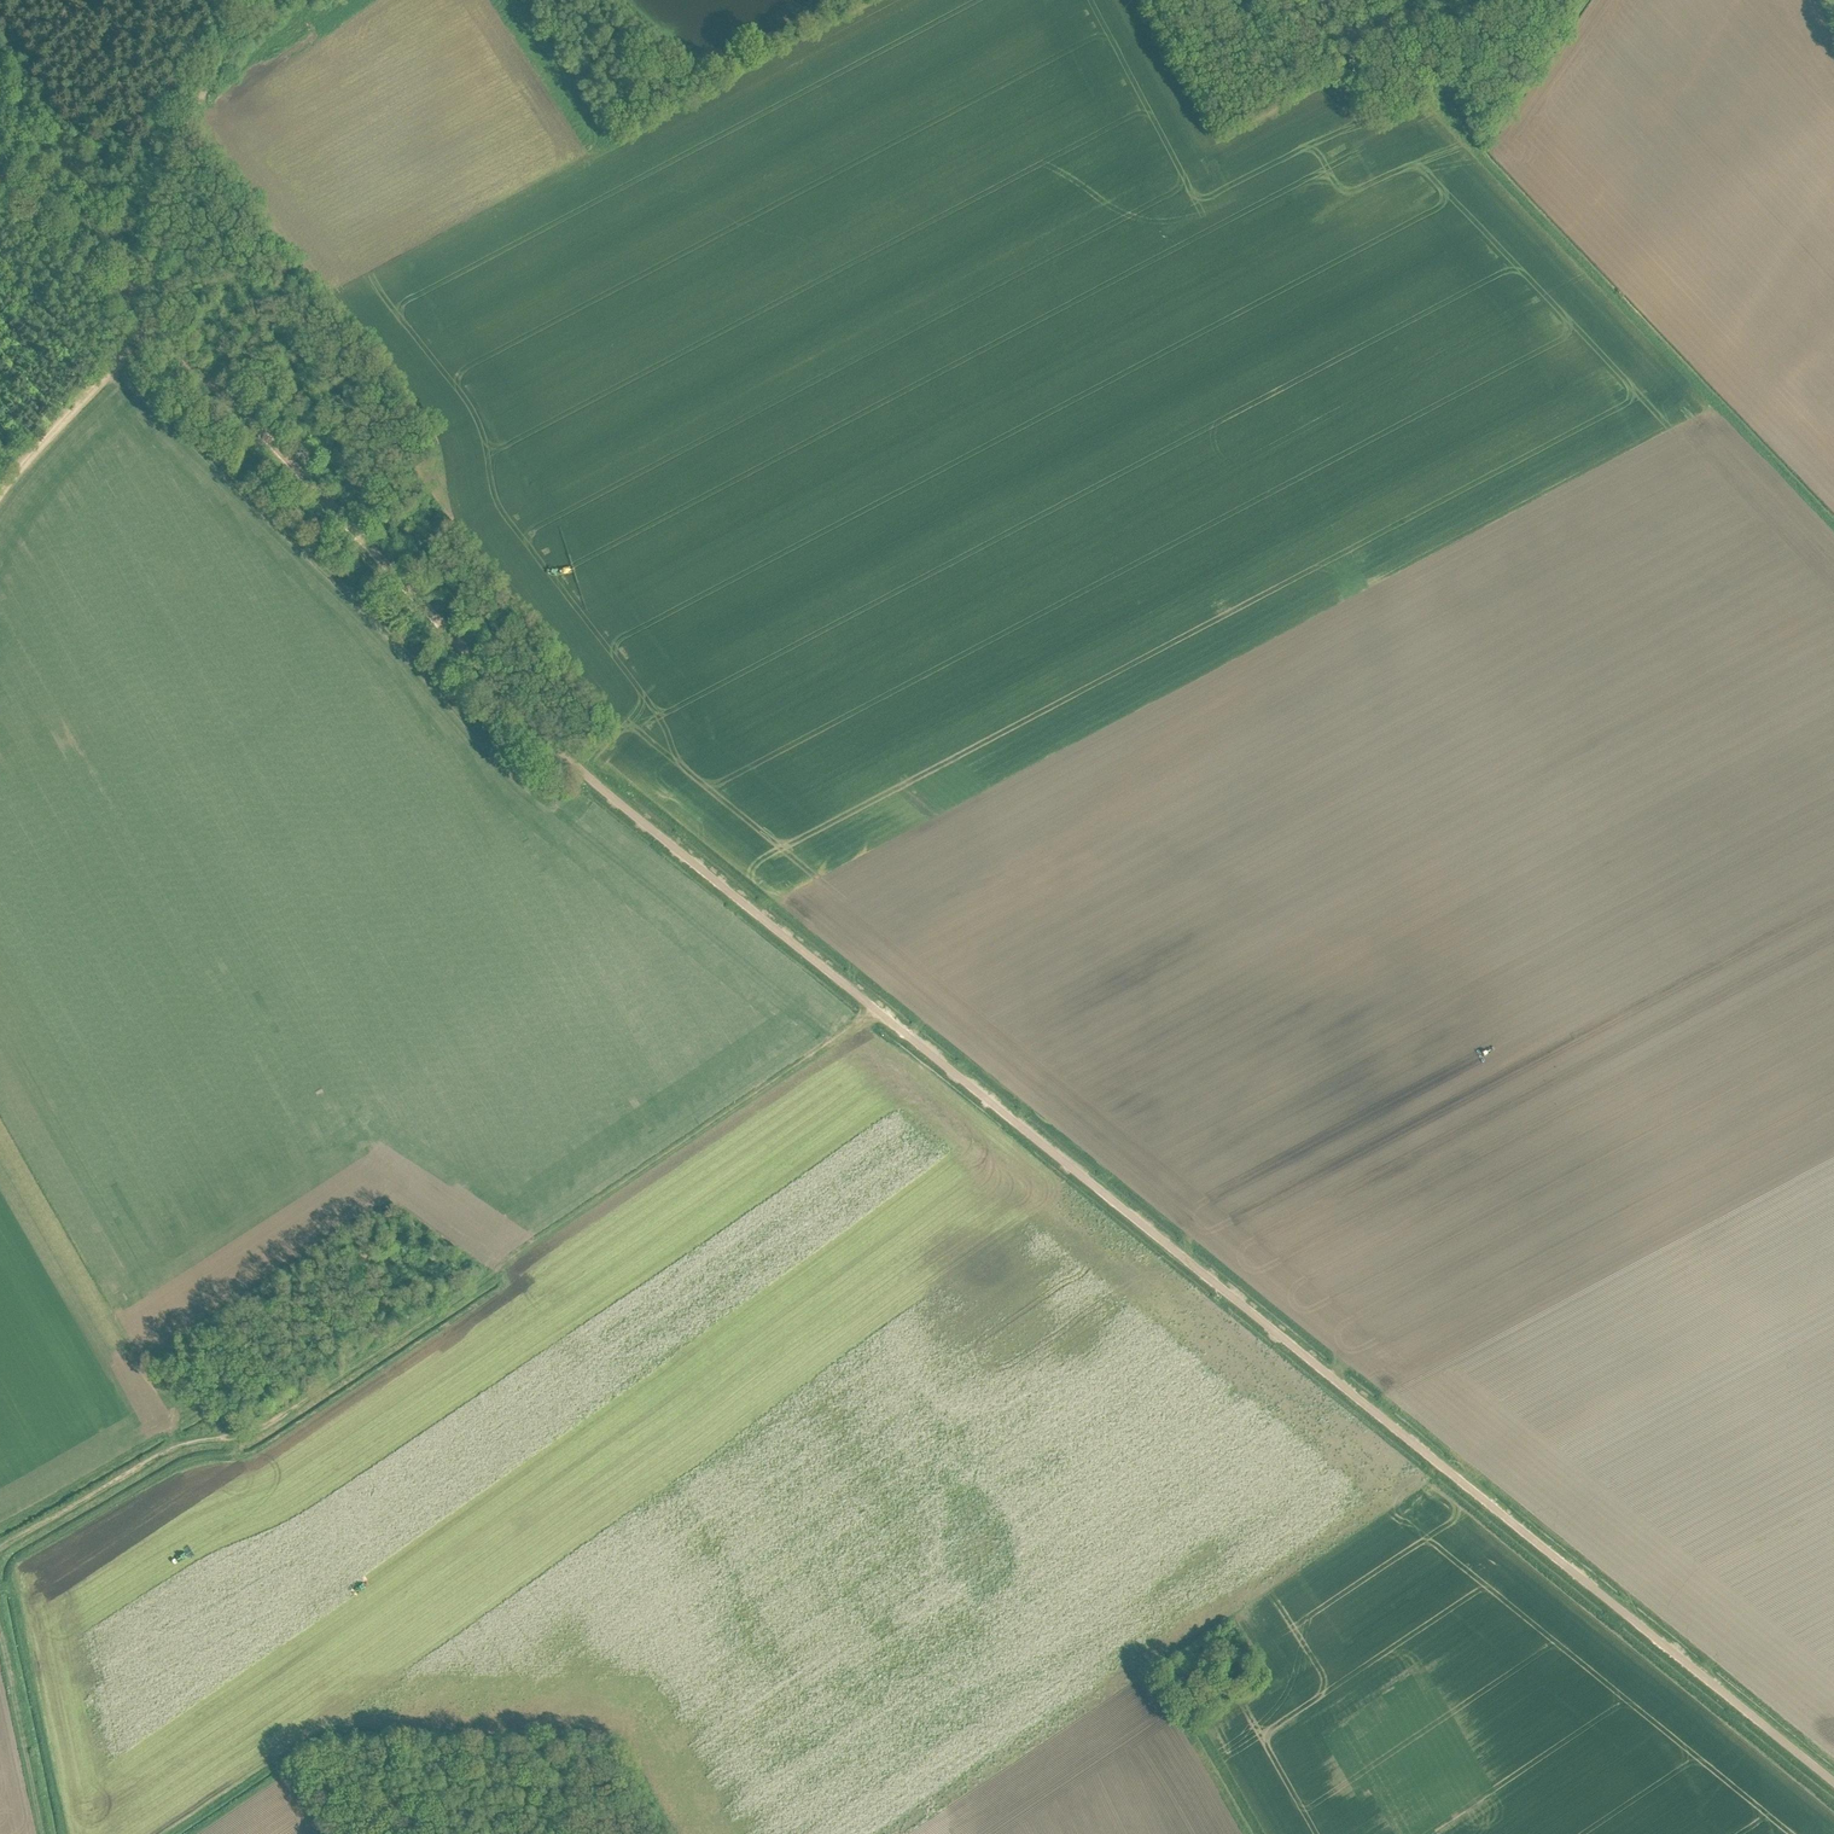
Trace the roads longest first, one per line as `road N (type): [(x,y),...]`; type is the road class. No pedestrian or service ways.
road 1 (unclassified): [(1833,1782),(580,768),(127,299),(208,86),(224,55),(277,0)]
road 2 (track): [(0,1549),(176,1445),(257,1431),(878,1012)]
road 3 (track): [(162,335),(92,391),(0,495)]
road 4 (track): [(45,1833),(0,1616)]
road 5 (track): [(127,299),(0,180)]

